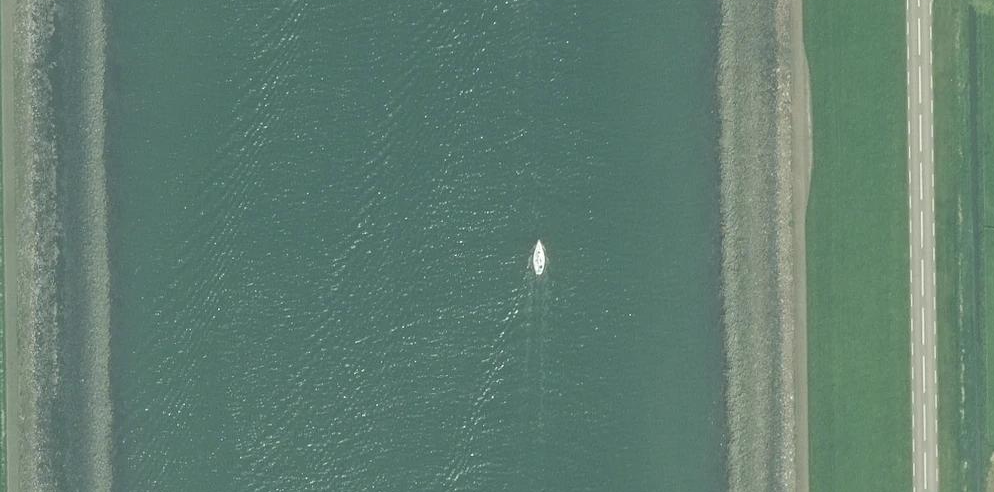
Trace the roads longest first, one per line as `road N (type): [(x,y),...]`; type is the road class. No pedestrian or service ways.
road 1 (tertiary): [(929,491),(923,0)]

